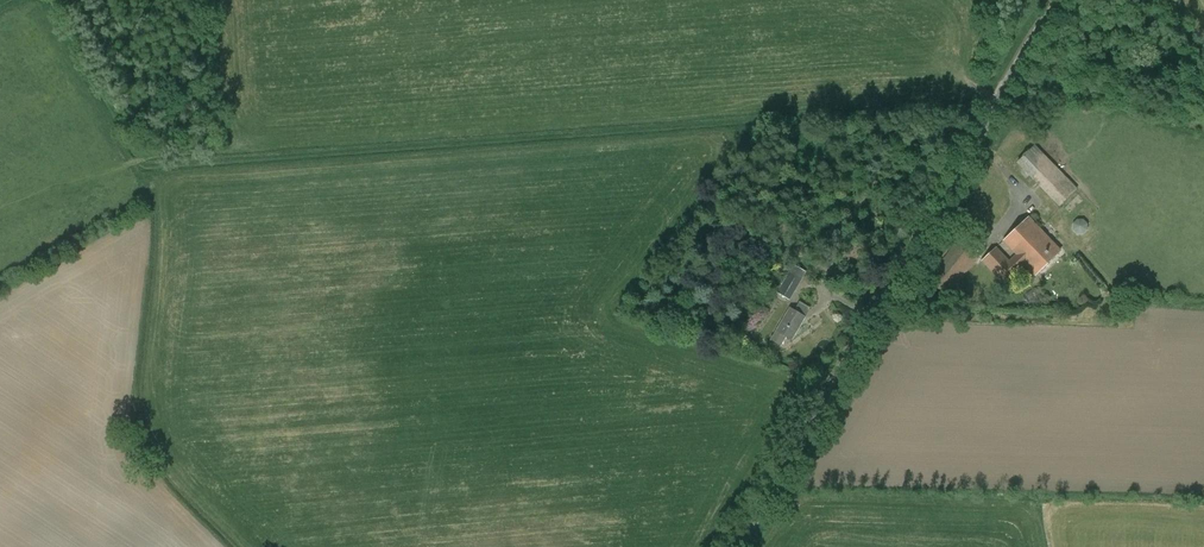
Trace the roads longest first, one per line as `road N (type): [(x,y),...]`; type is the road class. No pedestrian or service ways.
road 1 (tertiary): [(737,546),(1063,0)]

